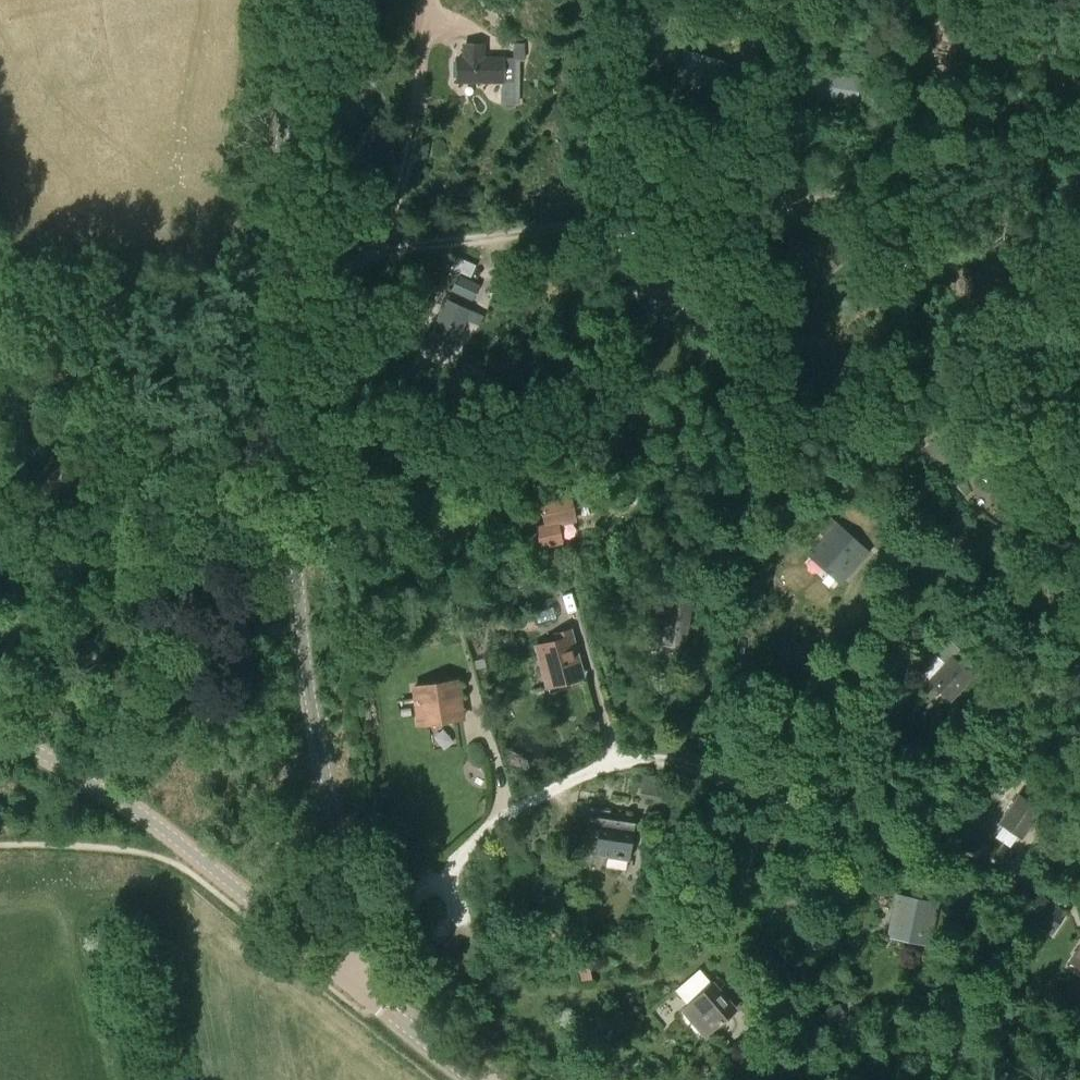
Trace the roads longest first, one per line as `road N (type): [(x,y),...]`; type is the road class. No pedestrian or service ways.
road 1 (unclassified): [(343,974),(368,937),(311,707),(270,361),(297,0)]
road 2 (unclassified): [(343,974),(157,825),(0,734)]
road 3 (unclassified): [(474,1079),(343,974)]

